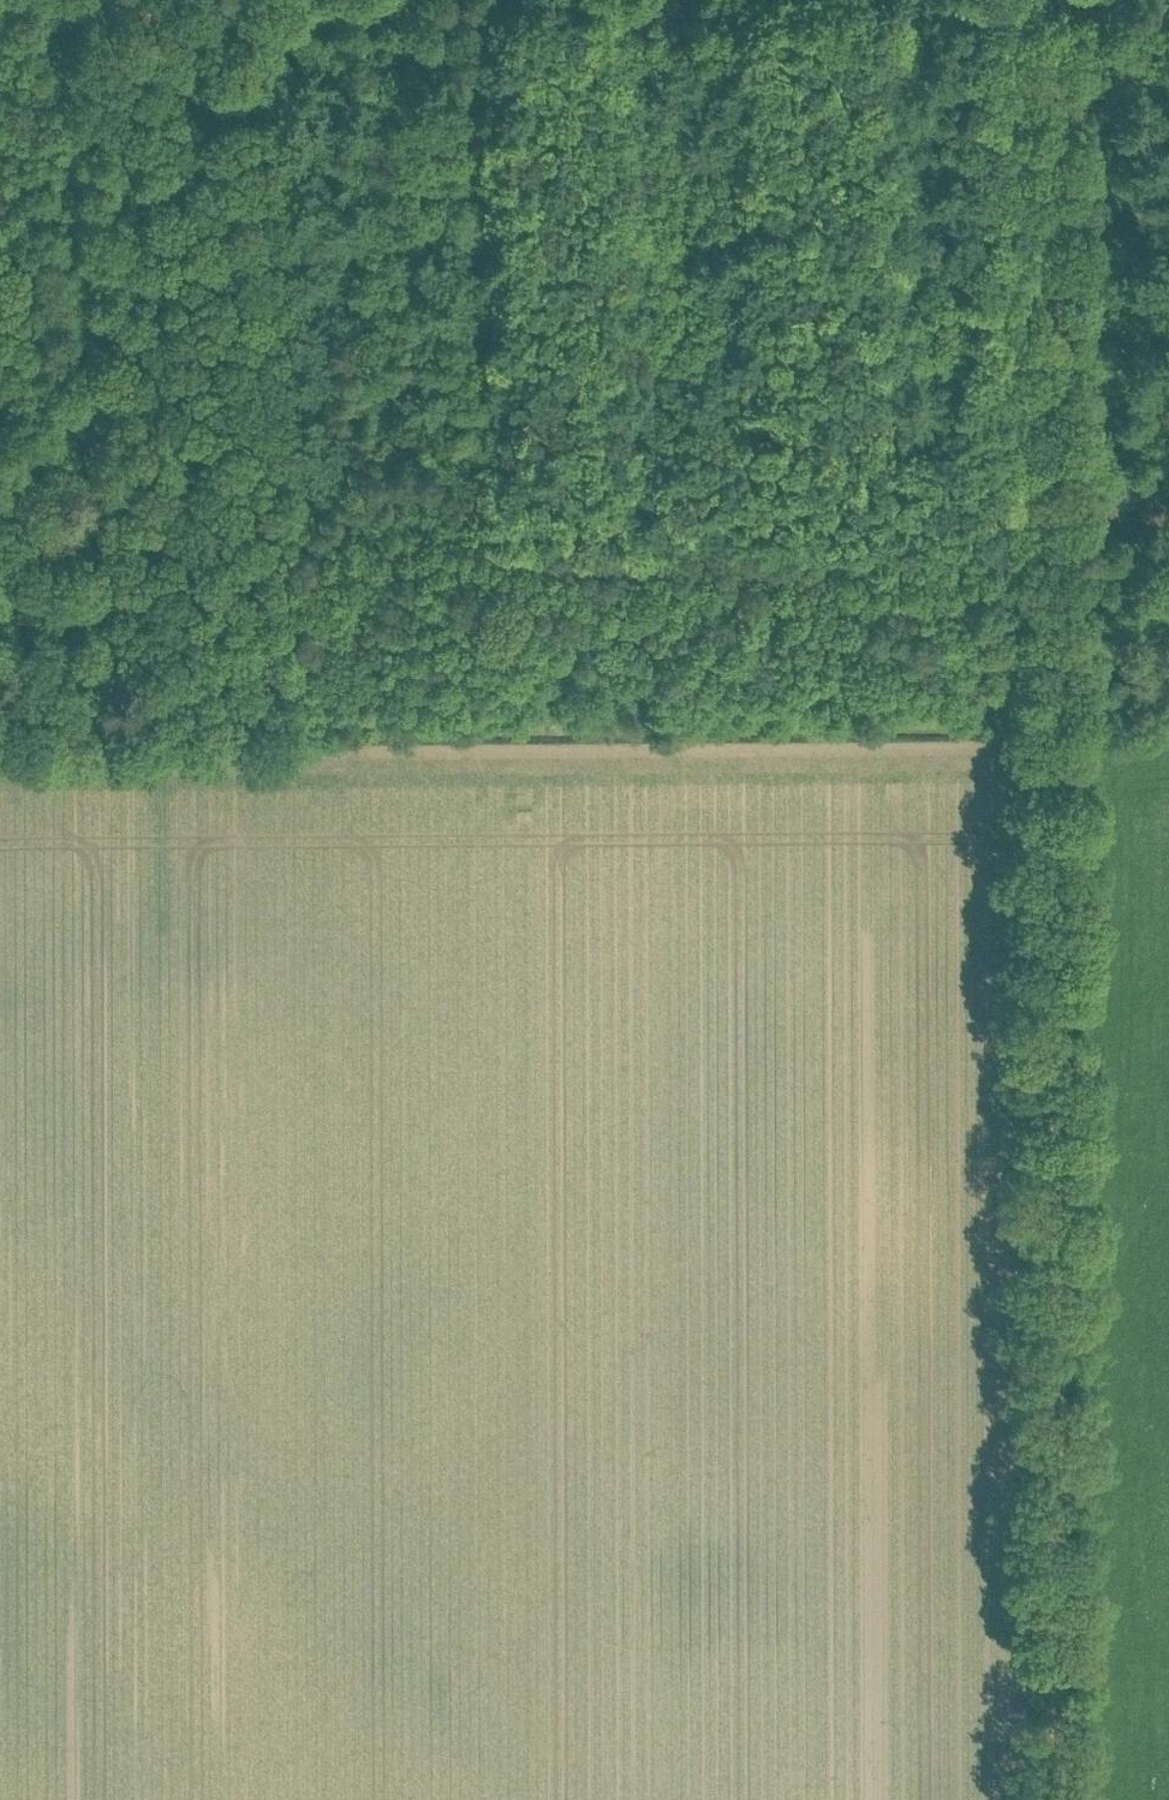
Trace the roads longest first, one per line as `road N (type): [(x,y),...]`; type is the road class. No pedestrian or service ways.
road 1 (track): [(1059,1799),(1048,19)]

